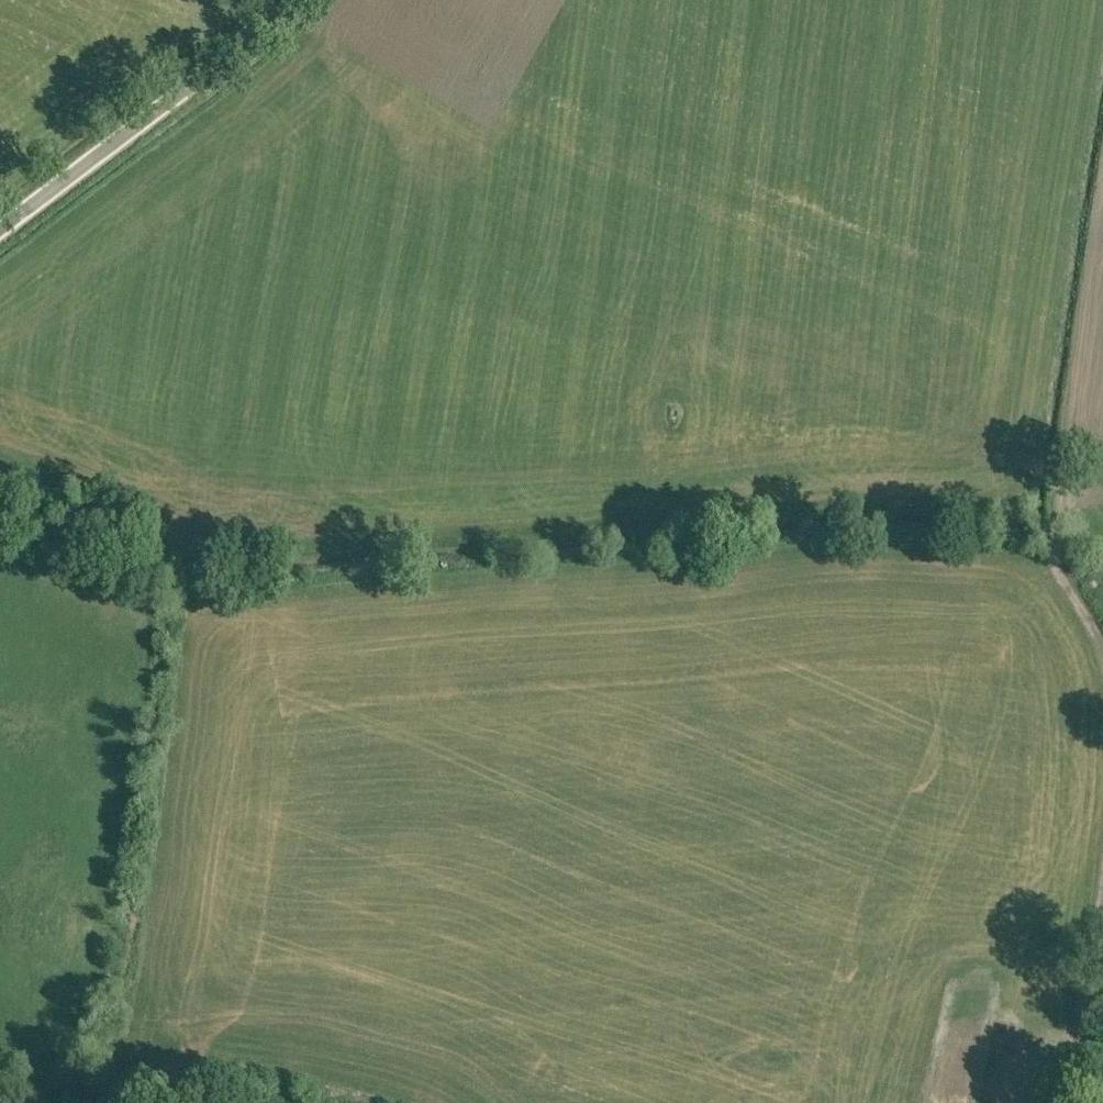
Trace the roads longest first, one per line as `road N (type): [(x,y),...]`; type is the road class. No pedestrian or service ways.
road 1 (unclassified): [(0,233),(174,100),(283,0)]

